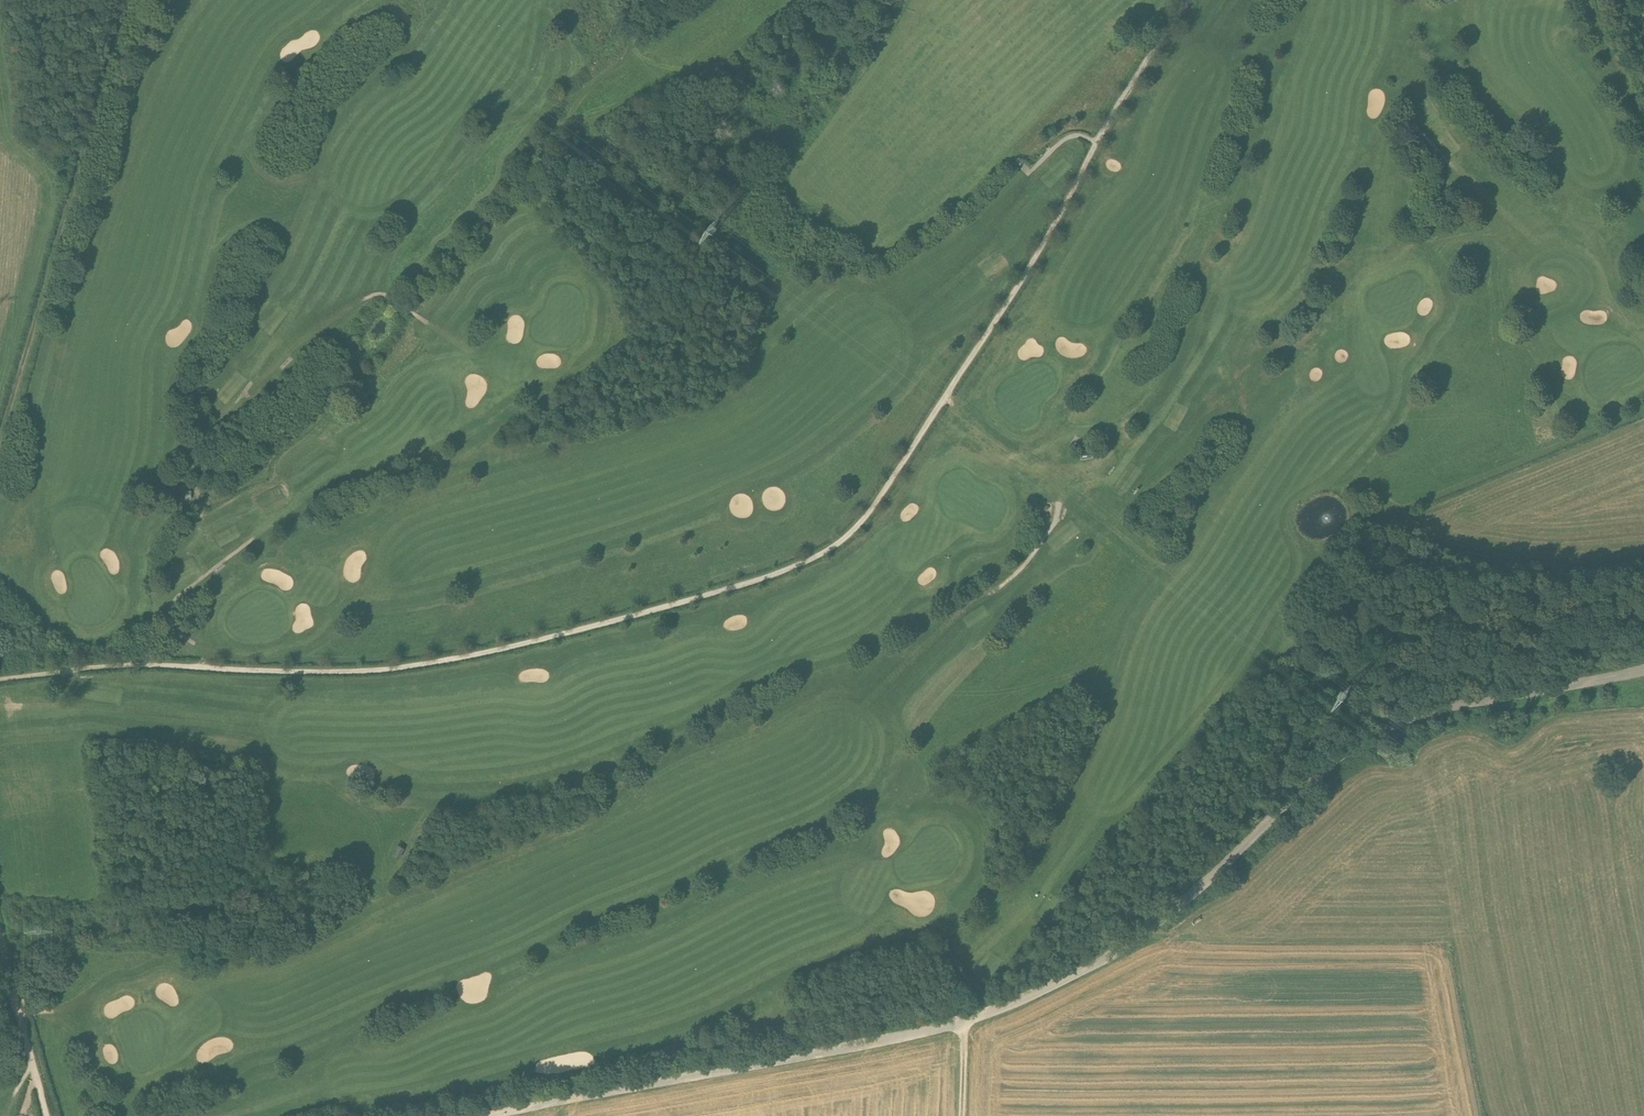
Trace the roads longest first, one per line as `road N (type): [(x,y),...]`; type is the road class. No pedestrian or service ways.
road 1 (track): [(0,678),(199,666),(351,671),(548,635),(779,576),(856,528),(945,401),(1095,149)]
road 2 (track): [(1643,672),(1475,707),(1354,750),(1180,904),(1097,960),(966,1023),(493,1115)]
road 3 (track): [(127,0),(0,439)]
road 4 (track): [(1095,149),(1155,37),(1186,0)]
road 5 (track): [(44,1115),(0,948)]

